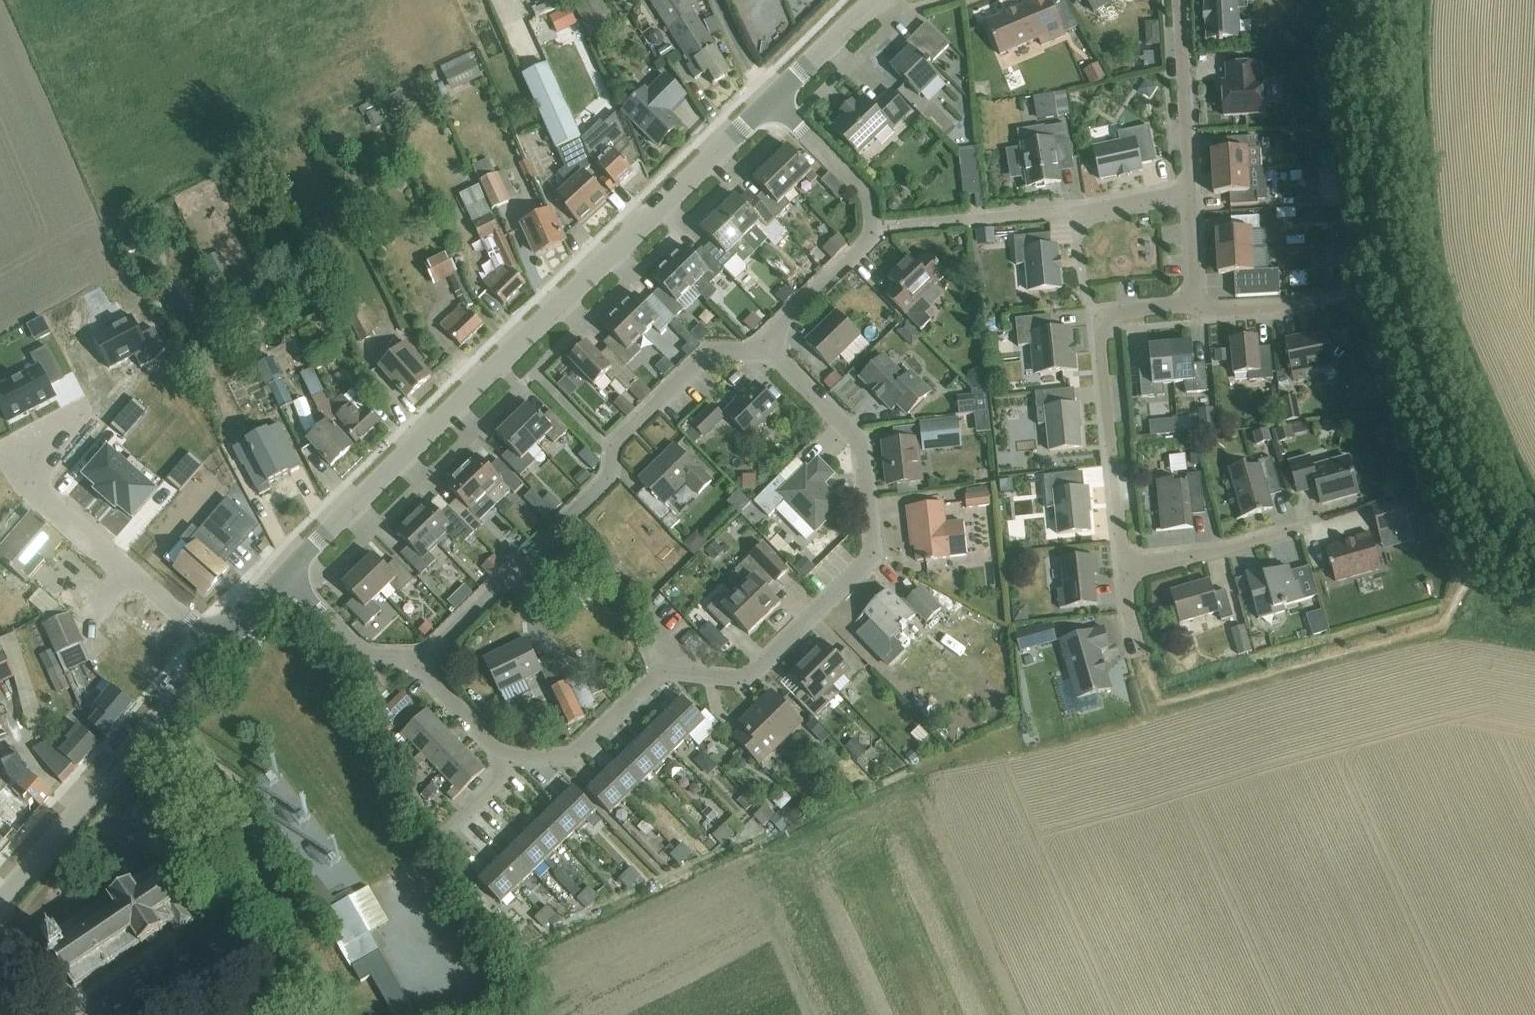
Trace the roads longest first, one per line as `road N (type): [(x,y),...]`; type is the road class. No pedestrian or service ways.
road 1 (residential): [(508,763),(576,752),(658,669),(759,675),(869,564),(856,439),(764,349)]
road 2 (tertiary): [(279,582),(768,99)]
road 3 (residential): [(413,660),(608,481),(610,440),(708,355),(764,349)]
road 4 (residential): [(1123,569),(1103,318),(1193,306)]
road 5 (tertiary): [(0,901),(217,648)]
road 6 (residential): [(868,232),(1186,197)]
road 7 (residential): [(217,648),(42,503),(26,468)]
road 8 (residential): [(1186,197),(1177,0)]
road 9 (residential): [(1123,569),(1307,525)]
road 10 (residential): [(868,232),(861,193),(768,99)]
road 11 (residential): [(279,582),(349,652),(413,660)]
road 12 (residential): [(764,349),(868,232)]
road 13 (residential): [(1339,297),(1219,314),(1193,306)]
road 14 (tertiary): [(768,99),(878,0)]
road 15 (residential): [(413,660),(508,763)]

